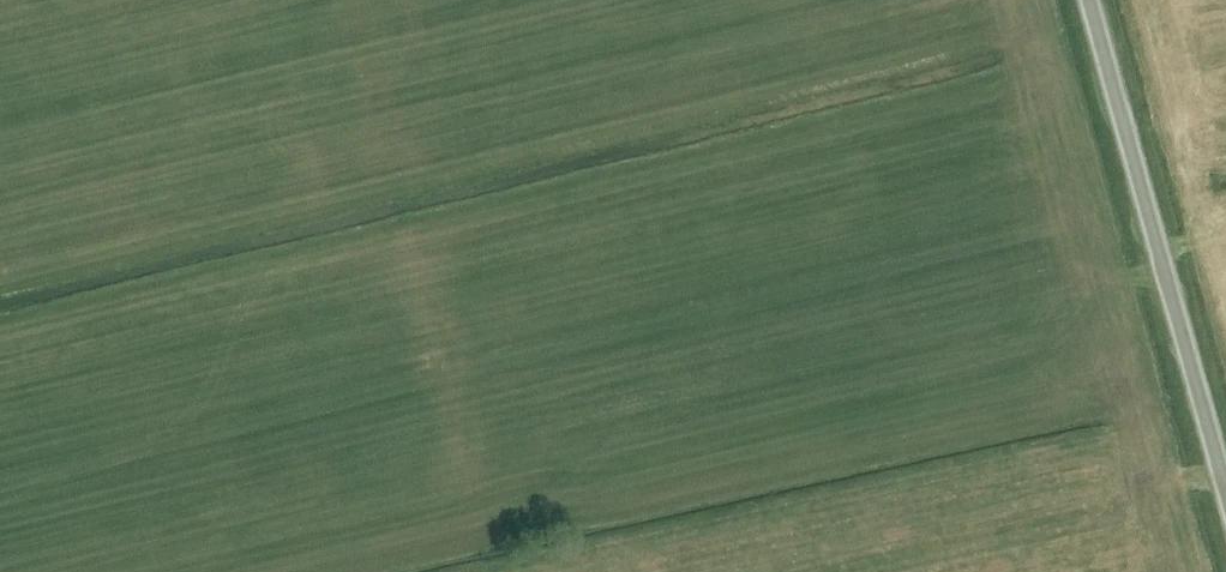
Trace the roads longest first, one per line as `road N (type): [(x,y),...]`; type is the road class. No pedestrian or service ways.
road 1 (unclassified): [(1225,492),(1089,0)]

